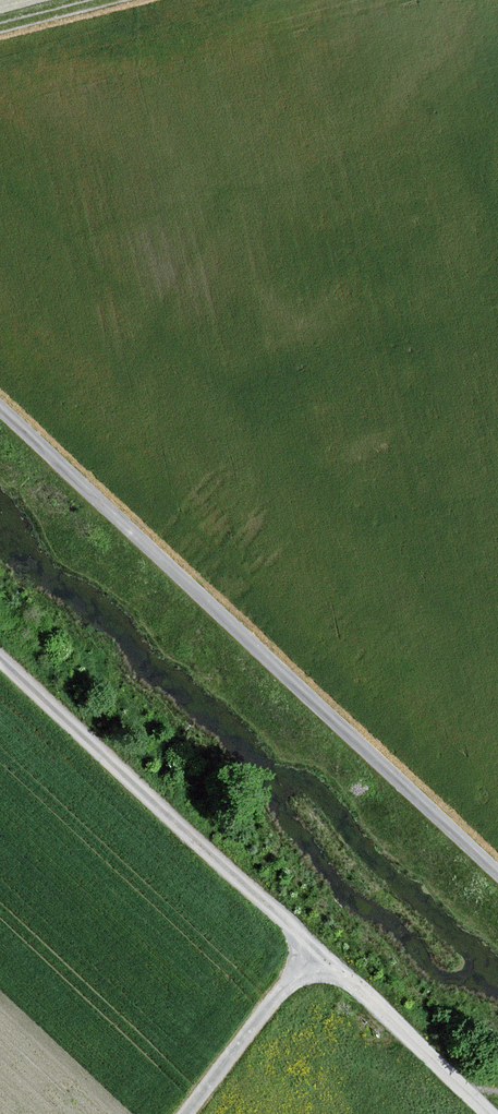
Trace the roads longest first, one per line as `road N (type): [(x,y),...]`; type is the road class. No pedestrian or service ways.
road 1 (unclassified): [(0,410),(497,874)]
road 2 (unclassified): [(0,657),(492,1113)]
road 3 (track): [(317,948),(188,1113)]
road 4 (track): [(119,0),(0,31)]

